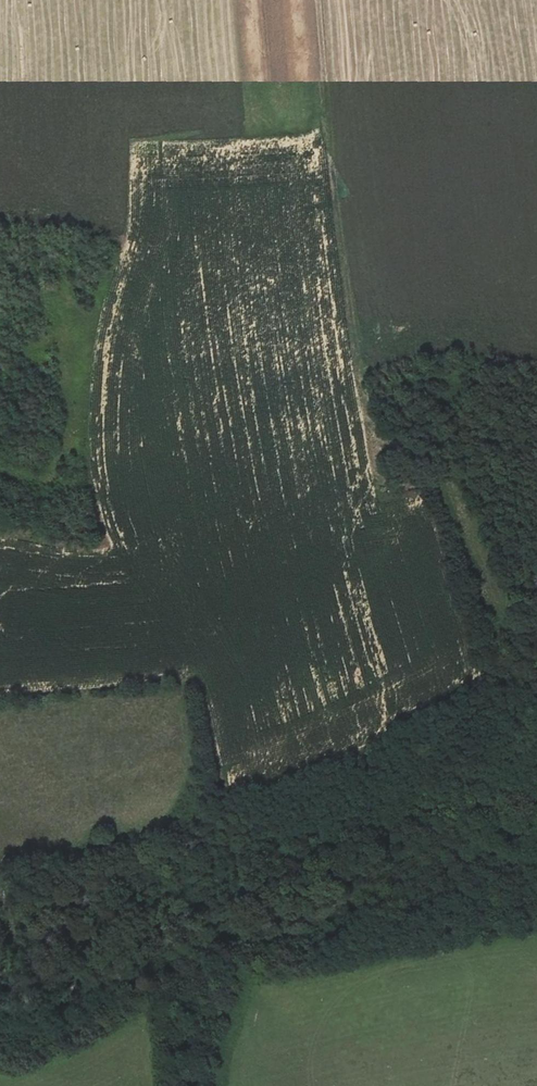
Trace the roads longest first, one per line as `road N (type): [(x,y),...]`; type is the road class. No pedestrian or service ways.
road 1 (track): [(322,0),(329,131),(374,437),(424,463),(439,488)]

